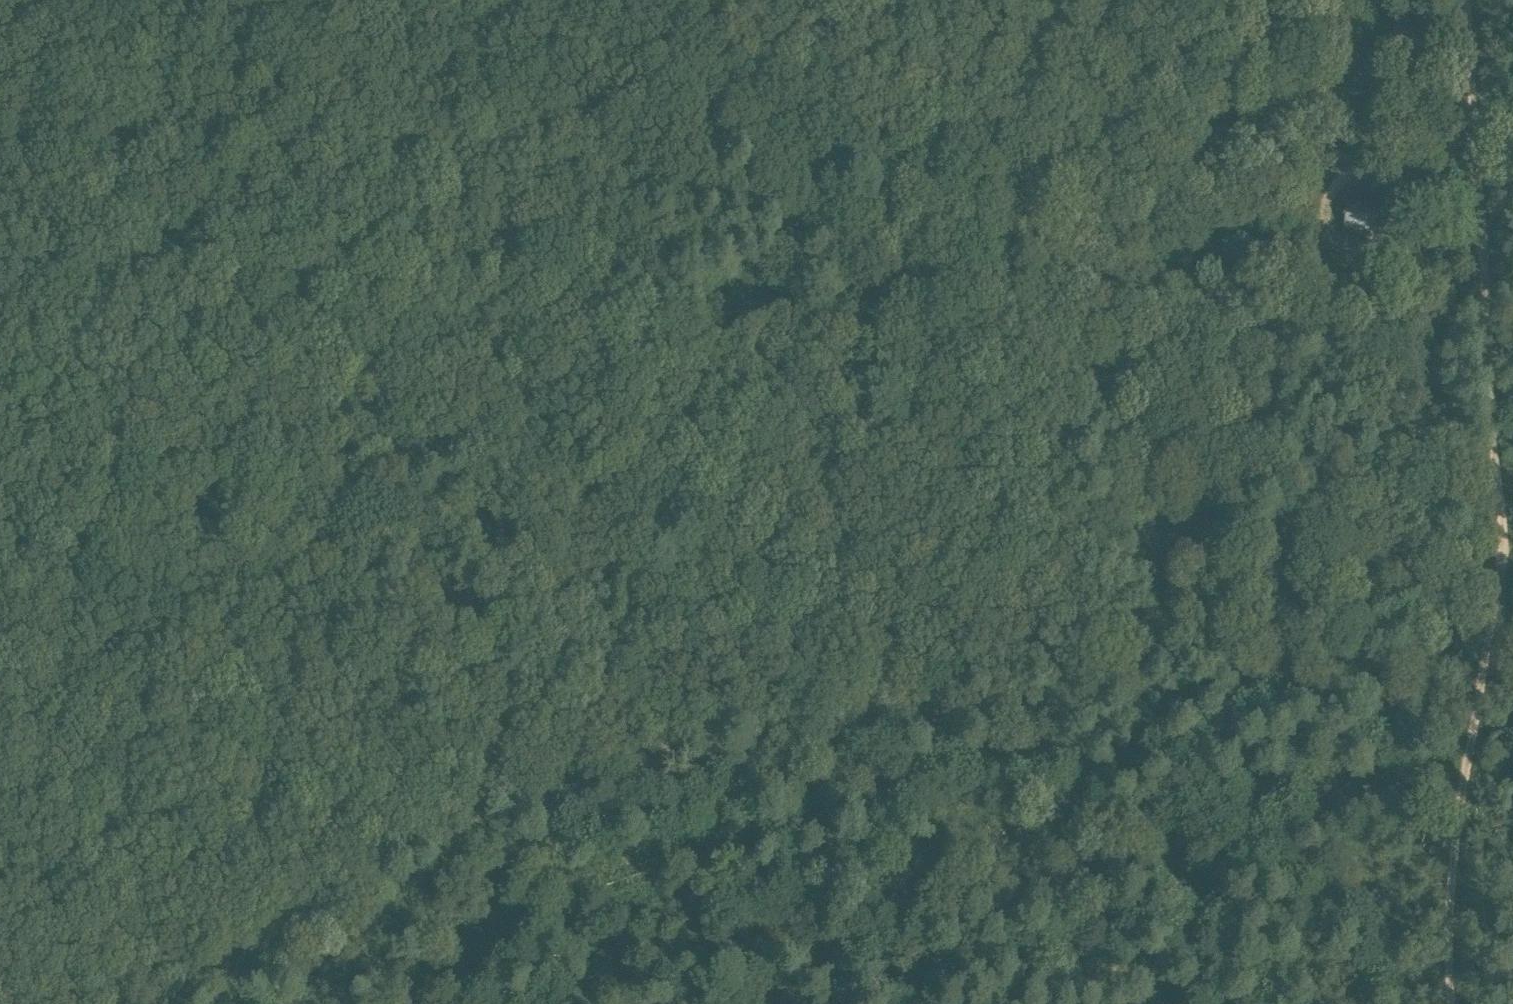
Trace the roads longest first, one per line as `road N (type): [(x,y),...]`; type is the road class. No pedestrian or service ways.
road 1 (track): [(1475,0),(1512,578)]
road 2 (track): [(1458,1003),(1465,835),(1512,578)]

